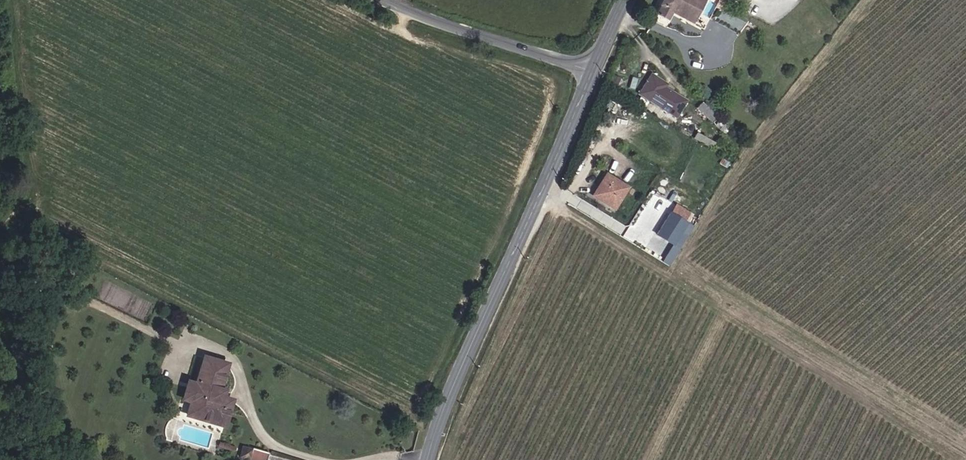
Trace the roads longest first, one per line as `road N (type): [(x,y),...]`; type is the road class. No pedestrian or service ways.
road 1 (secondary): [(592,72),(427,459)]
road 2 (residential): [(592,72),(386,0)]

